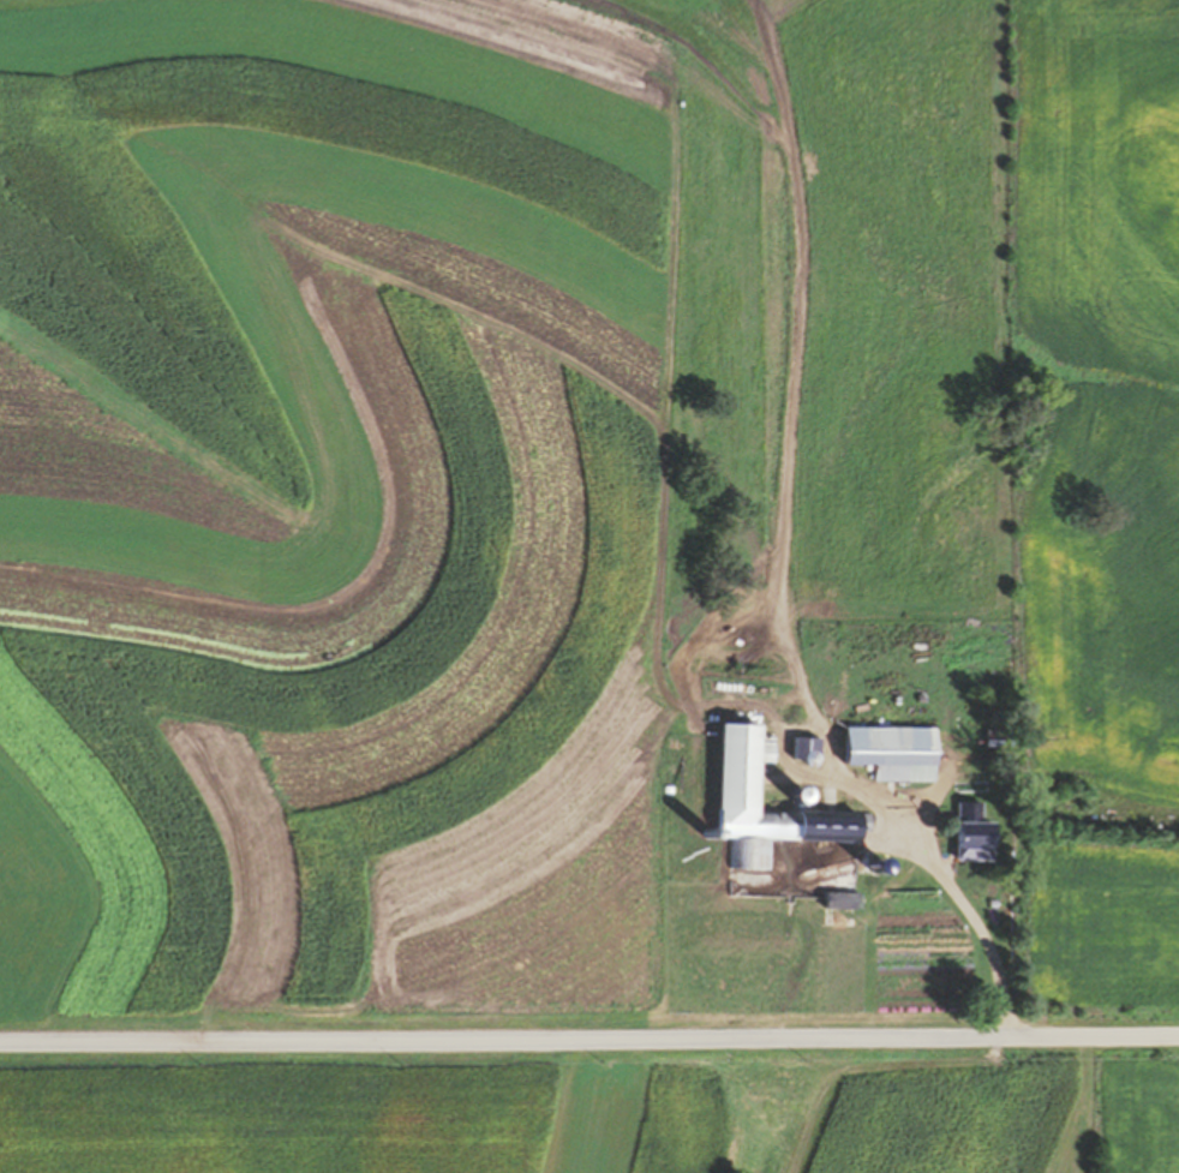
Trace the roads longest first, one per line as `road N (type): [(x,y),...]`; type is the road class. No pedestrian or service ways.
road 1 (residential): [(0,1046),(1178,1038)]

